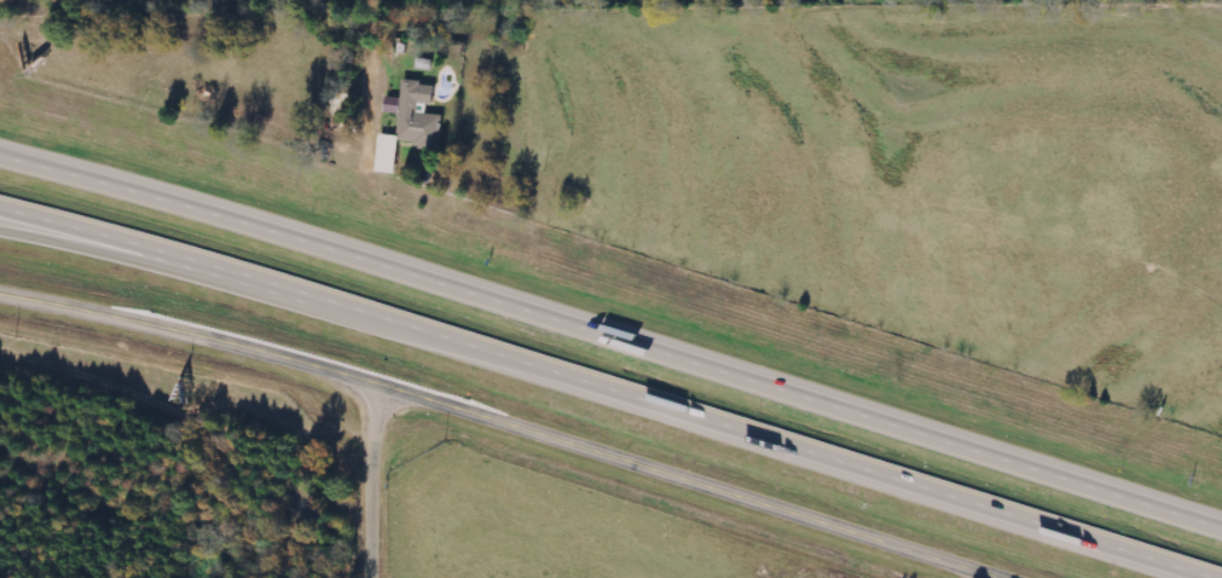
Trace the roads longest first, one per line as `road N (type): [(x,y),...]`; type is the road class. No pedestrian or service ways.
road 1 (motorway): [(0,209),(307,293),(1221,575)]
road 2 (motorway): [(1221,521),(209,207),(0,156)]
road 3 (tertiary): [(1014,577),(390,385),(231,341),(0,295)]
road 4 (motorway): [(0,230),(307,293)]
road 5 (residential): [(382,577),(390,385)]

